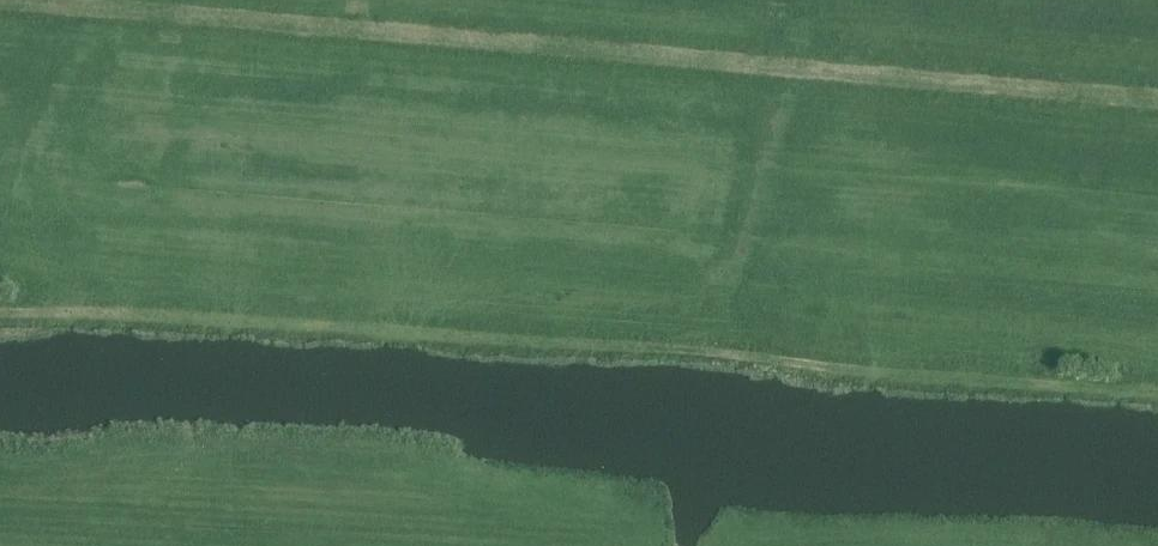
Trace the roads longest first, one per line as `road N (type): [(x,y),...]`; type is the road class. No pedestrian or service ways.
road 1 (track): [(1157,395),(744,355),(0,314)]
road 2 (track): [(29,0),(1157,106)]

